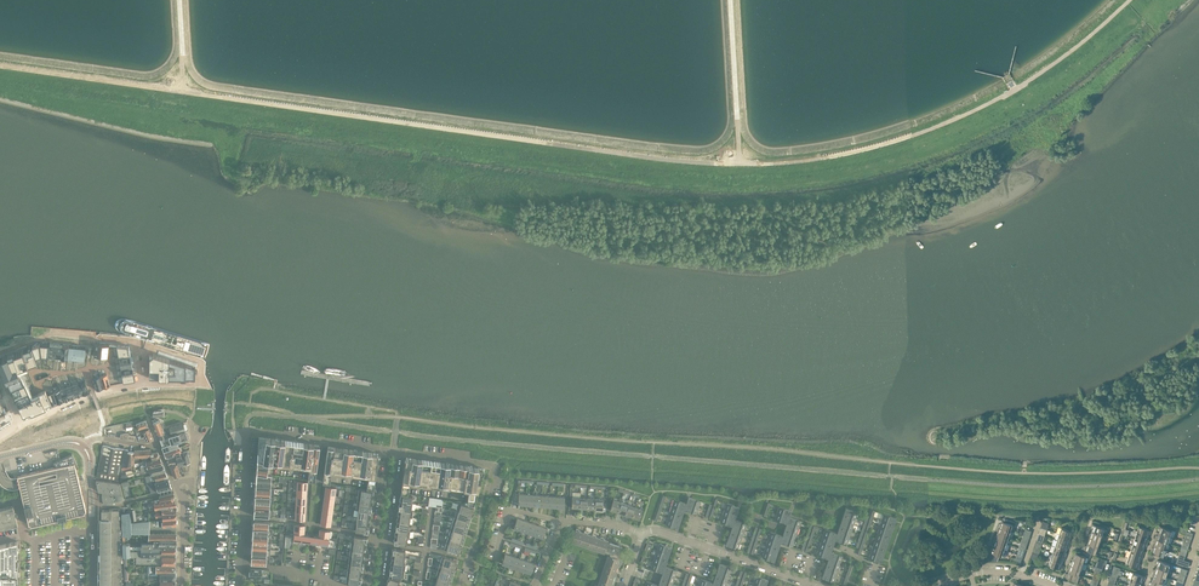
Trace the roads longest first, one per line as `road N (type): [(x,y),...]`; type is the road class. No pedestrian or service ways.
road 1 (track): [(494,465),(509,457),(1027,500),(1198,492)]
road 2 (residential): [(643,534),(660,532),(817,585)]
road 3 (residential): [(23,426),(122,388),(196,383)]
road 4 (residential): [(239,585),(247,430)]
road 5 (residential): [(934,585),(1002,571),(1054,585)]

